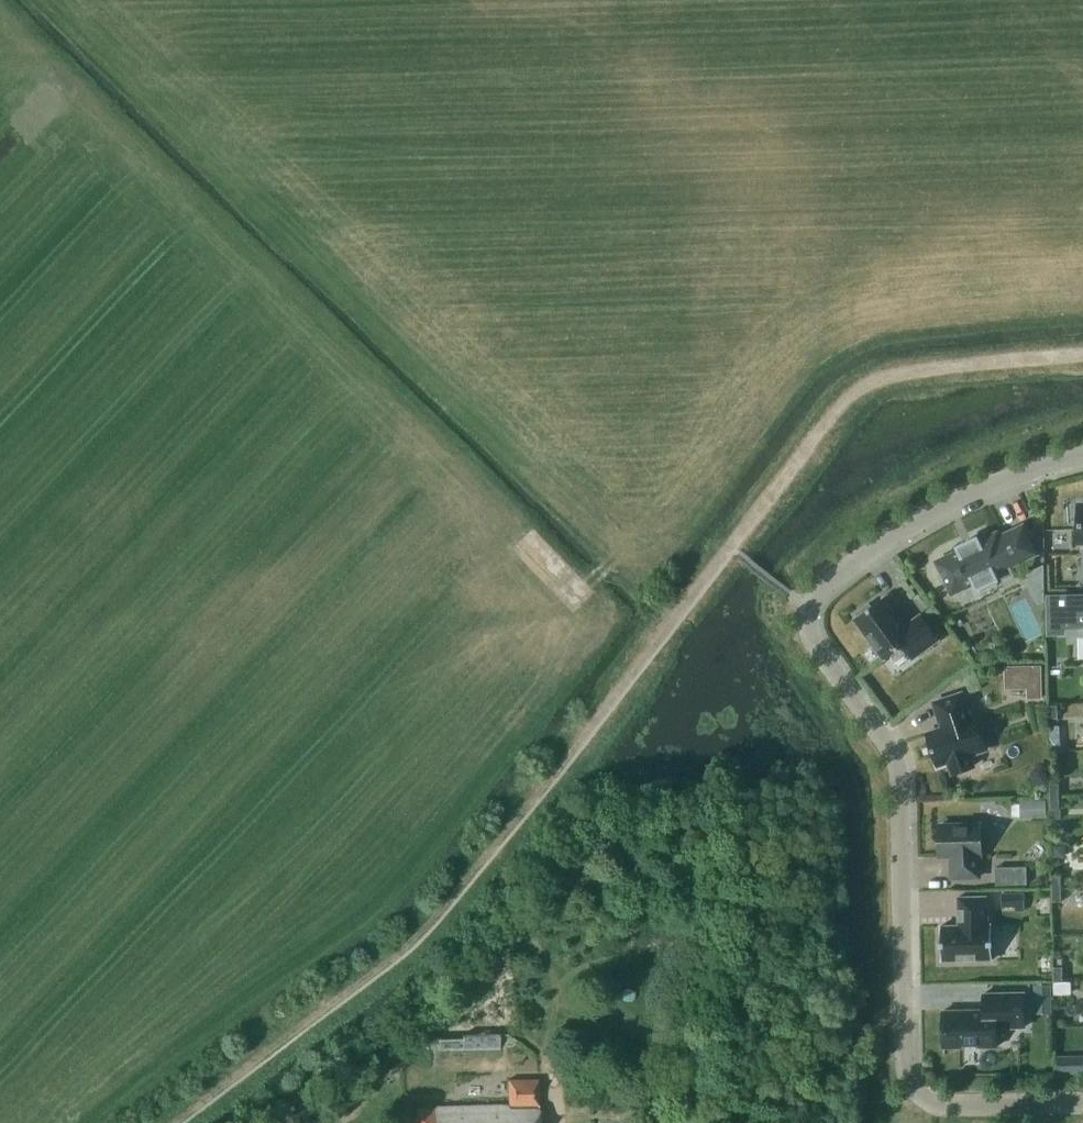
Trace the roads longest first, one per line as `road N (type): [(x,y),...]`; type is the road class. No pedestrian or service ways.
road 1 (residential): [(1082,1102),(943,1105),(913,1088),(899,770),(811,620),(820,590),(890,537),(1023,476),(1082,460)]

